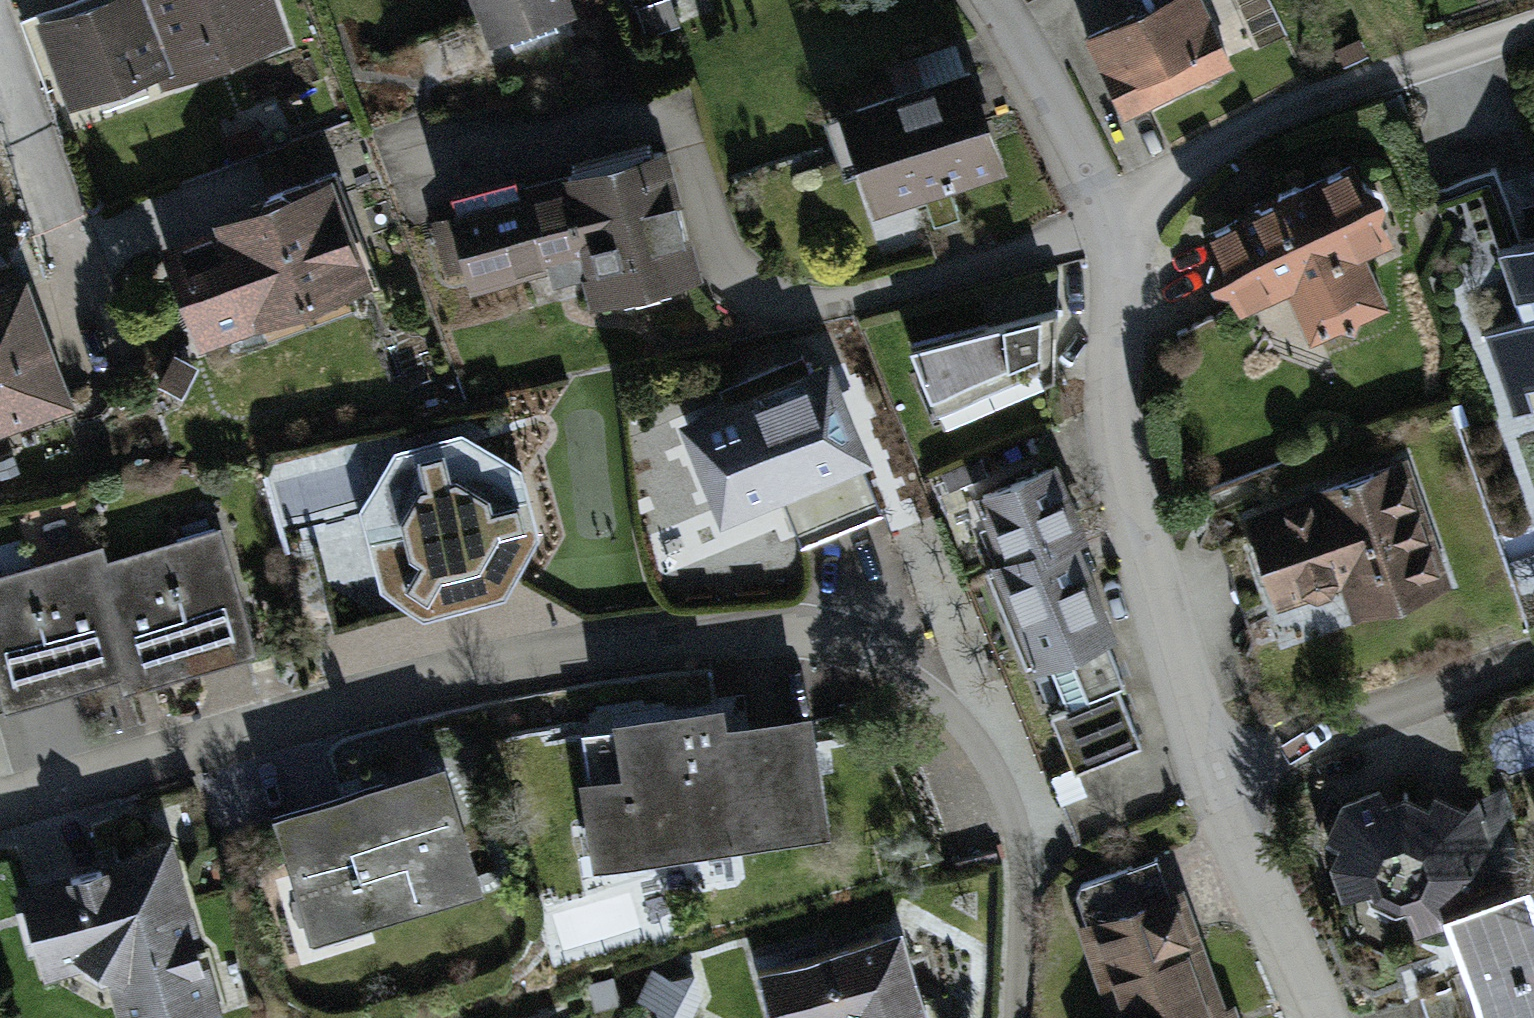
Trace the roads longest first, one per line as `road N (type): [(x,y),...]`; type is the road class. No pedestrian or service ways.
road 1 (residential): [(1015,1017),(1022,862),(989,751),(933,696),(864,656),(795,638),(544,662),(0,820)]
road 2 (residential): [(1124,229),(1120,468),(1222,776)]
road 3 (residential): [(1533,36),(1269,125),(1124,229)]
road 4 (residential): [(1222,776),(1533,662)]
road 5 (residential): [(0,35),(109,328)]
road 6 (residential): [(978,0),(1124,229)]
road 7 (residential): [(1222,776),(1315,1017)]

